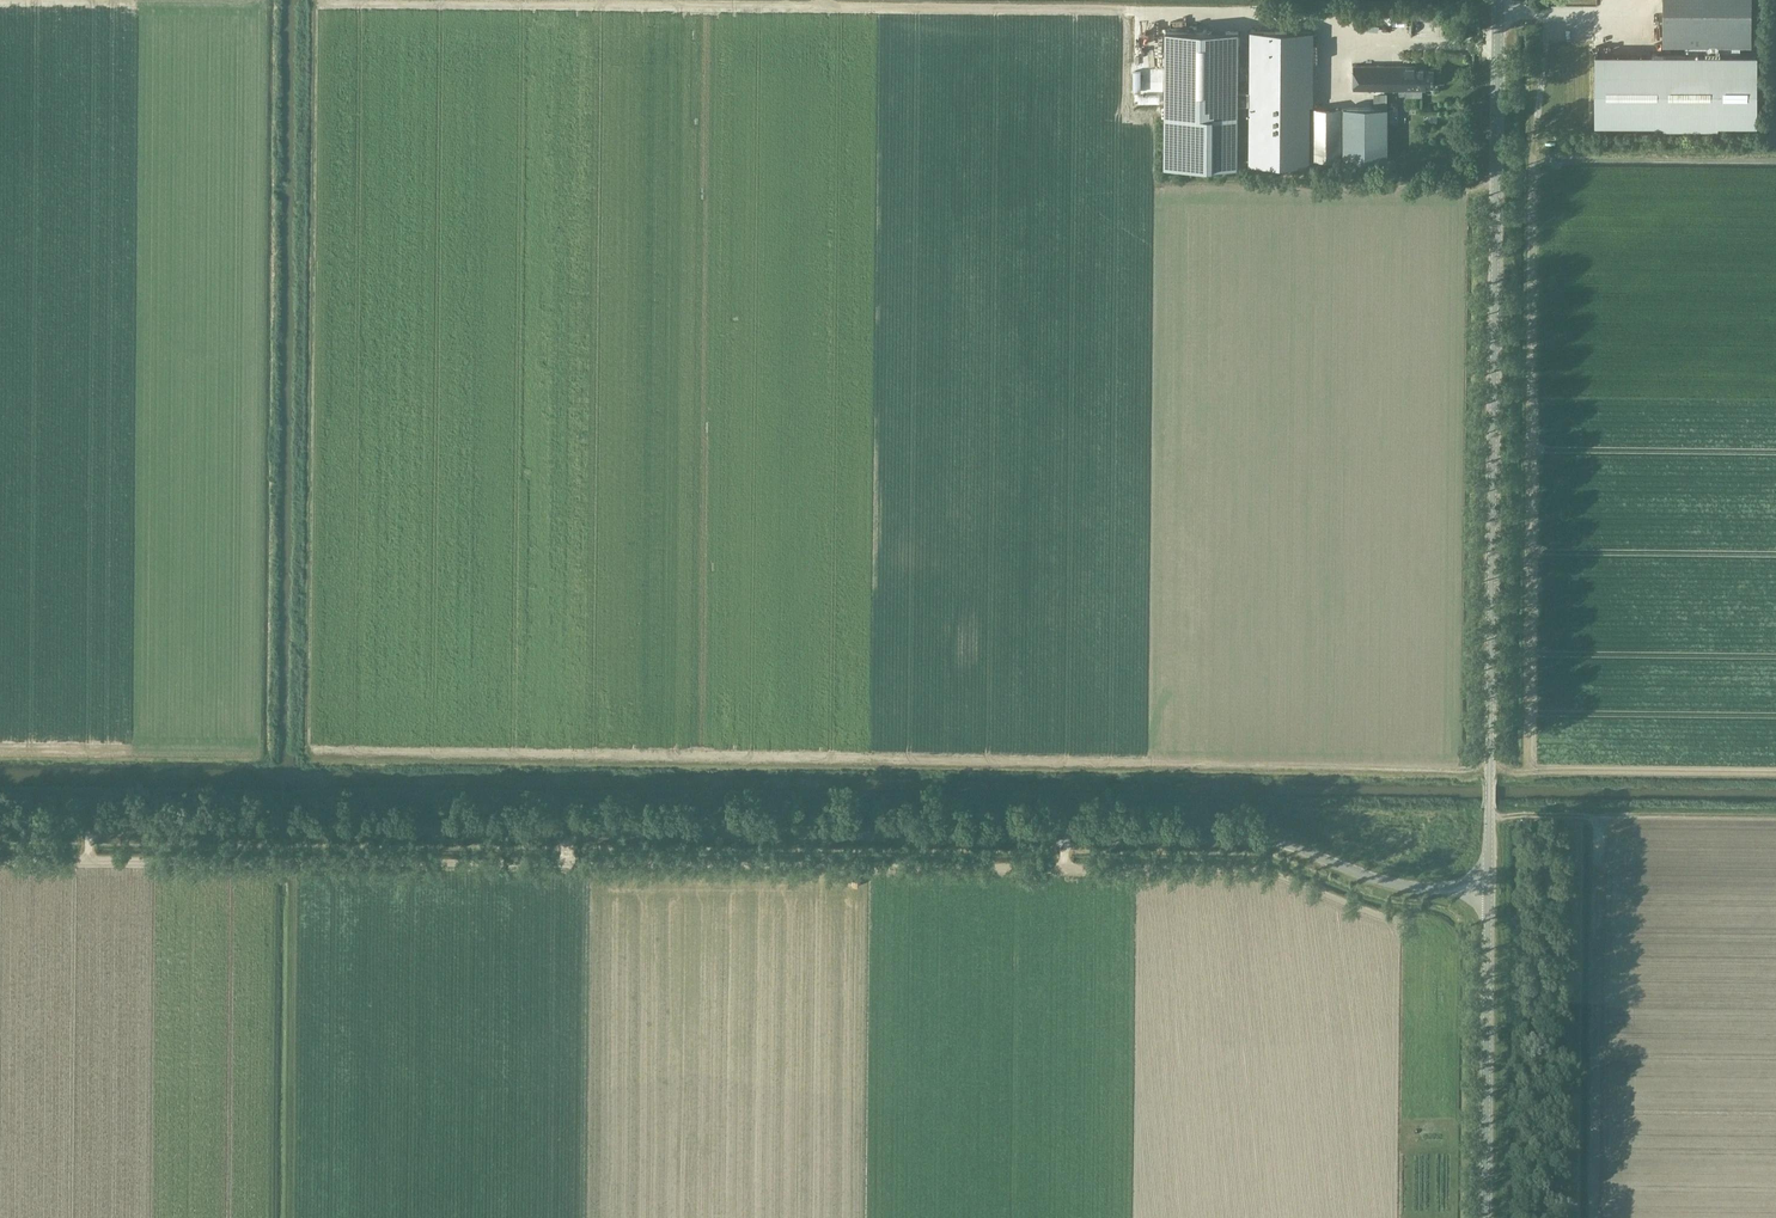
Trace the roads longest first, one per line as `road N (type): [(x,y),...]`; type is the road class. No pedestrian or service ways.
road 1 (unclassified): [(1487,889),(1391,883),(1250,839),(0,826)]
road 2 (unclassified): [(1487,889),(1498,0)]
road 3 (unclassified): [(1485,1217),(1487,889)]

